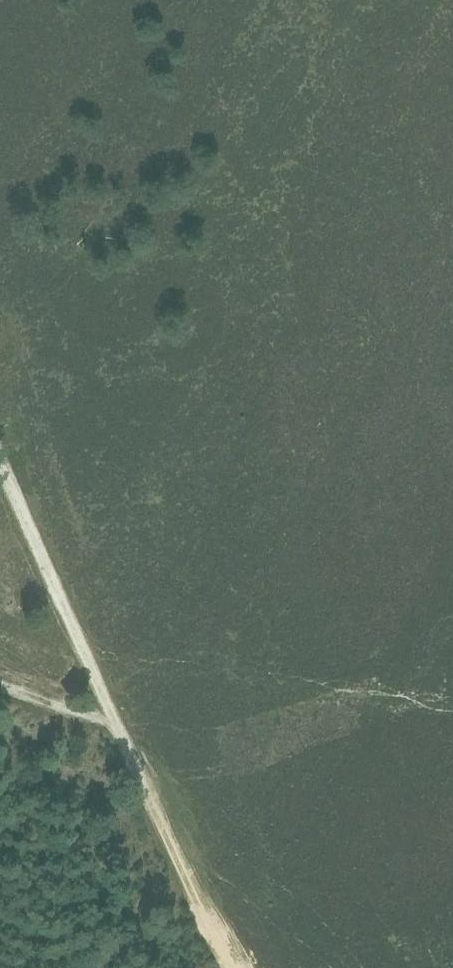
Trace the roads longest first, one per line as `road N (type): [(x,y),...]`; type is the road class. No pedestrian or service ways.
road 1 (track): [(232,967),(111,713),(78,713),(0,683)]
road 2 (track): [(111,713),(0,463)]

